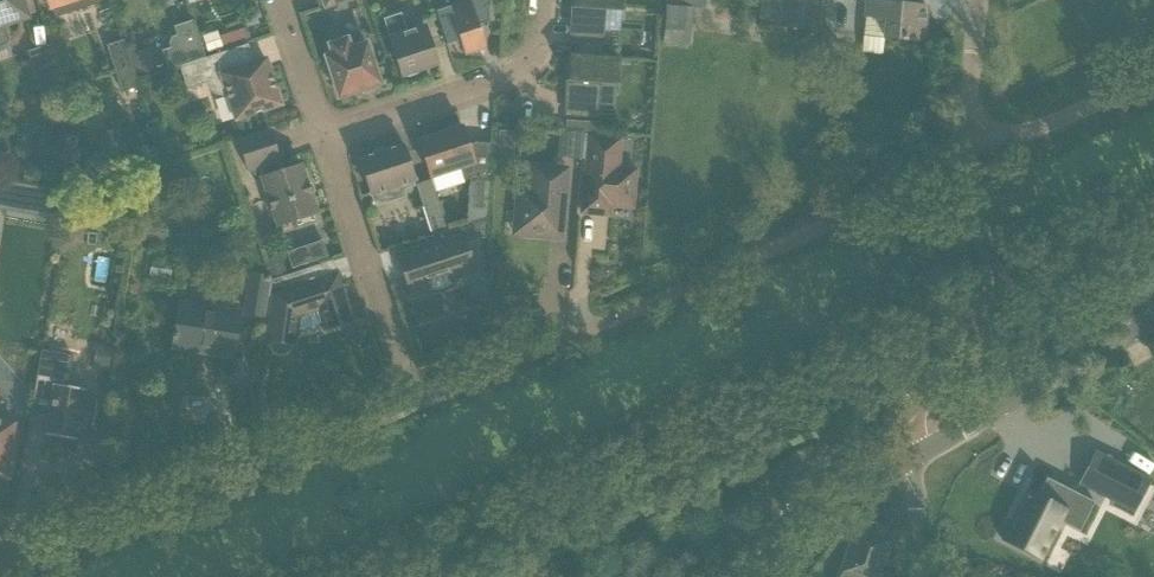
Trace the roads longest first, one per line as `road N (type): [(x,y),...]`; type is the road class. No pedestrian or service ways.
road 1 (residential): [(0,576),(419,404),(960,157),(975,0)]
road 2 (residential): [(326,125),(523,68),(538,44),(541,0)]
road 3 (unclassified): [(923,451),(1153,321)]
road 4 (track): [(960,157),(1153,76)]
road 5 (residential): [(385,308),(326,125)]
road 6 (unclassified): [(783,576),(844,504),(923,451)]
road 7 (residential): [(326,125),(283,0)]
road 8 (unclassified): [(920,576),(923,451)]

